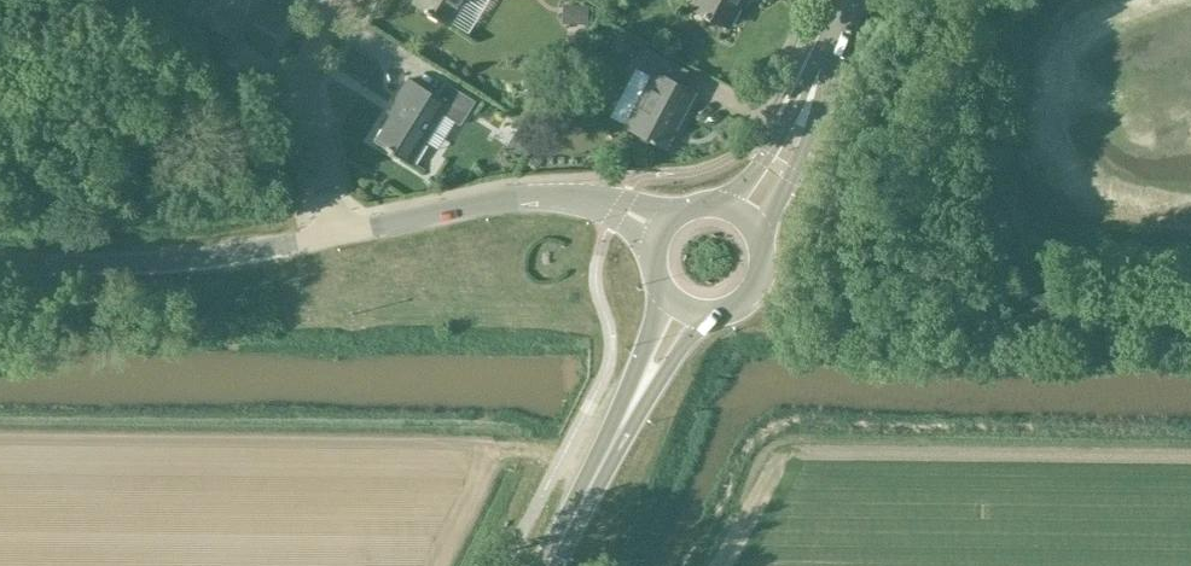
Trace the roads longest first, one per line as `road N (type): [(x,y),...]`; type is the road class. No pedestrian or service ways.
road 1 (unclassified): [(336,235),(189,261),(0,266)]
road 2 (unclassified): [(661,231),(612,207),(530,196),(336,235)]
road 3 (residential): [(336,235),(305,78),(344,0)]
road 4 (secondary): [(760,238),(804,151),(821,98),(816,82)]
road 5 (secondary): [(816,82),(801,92),(744,187),(715,204)]
road 6 (secondary): [(660,287),(652,329),(616,414),(618,432)]
road 7 (secondary): [(618,432),(634,422),(684,341),(710,314)]
road 8 (secondary): [(547,565),(618,432)]

